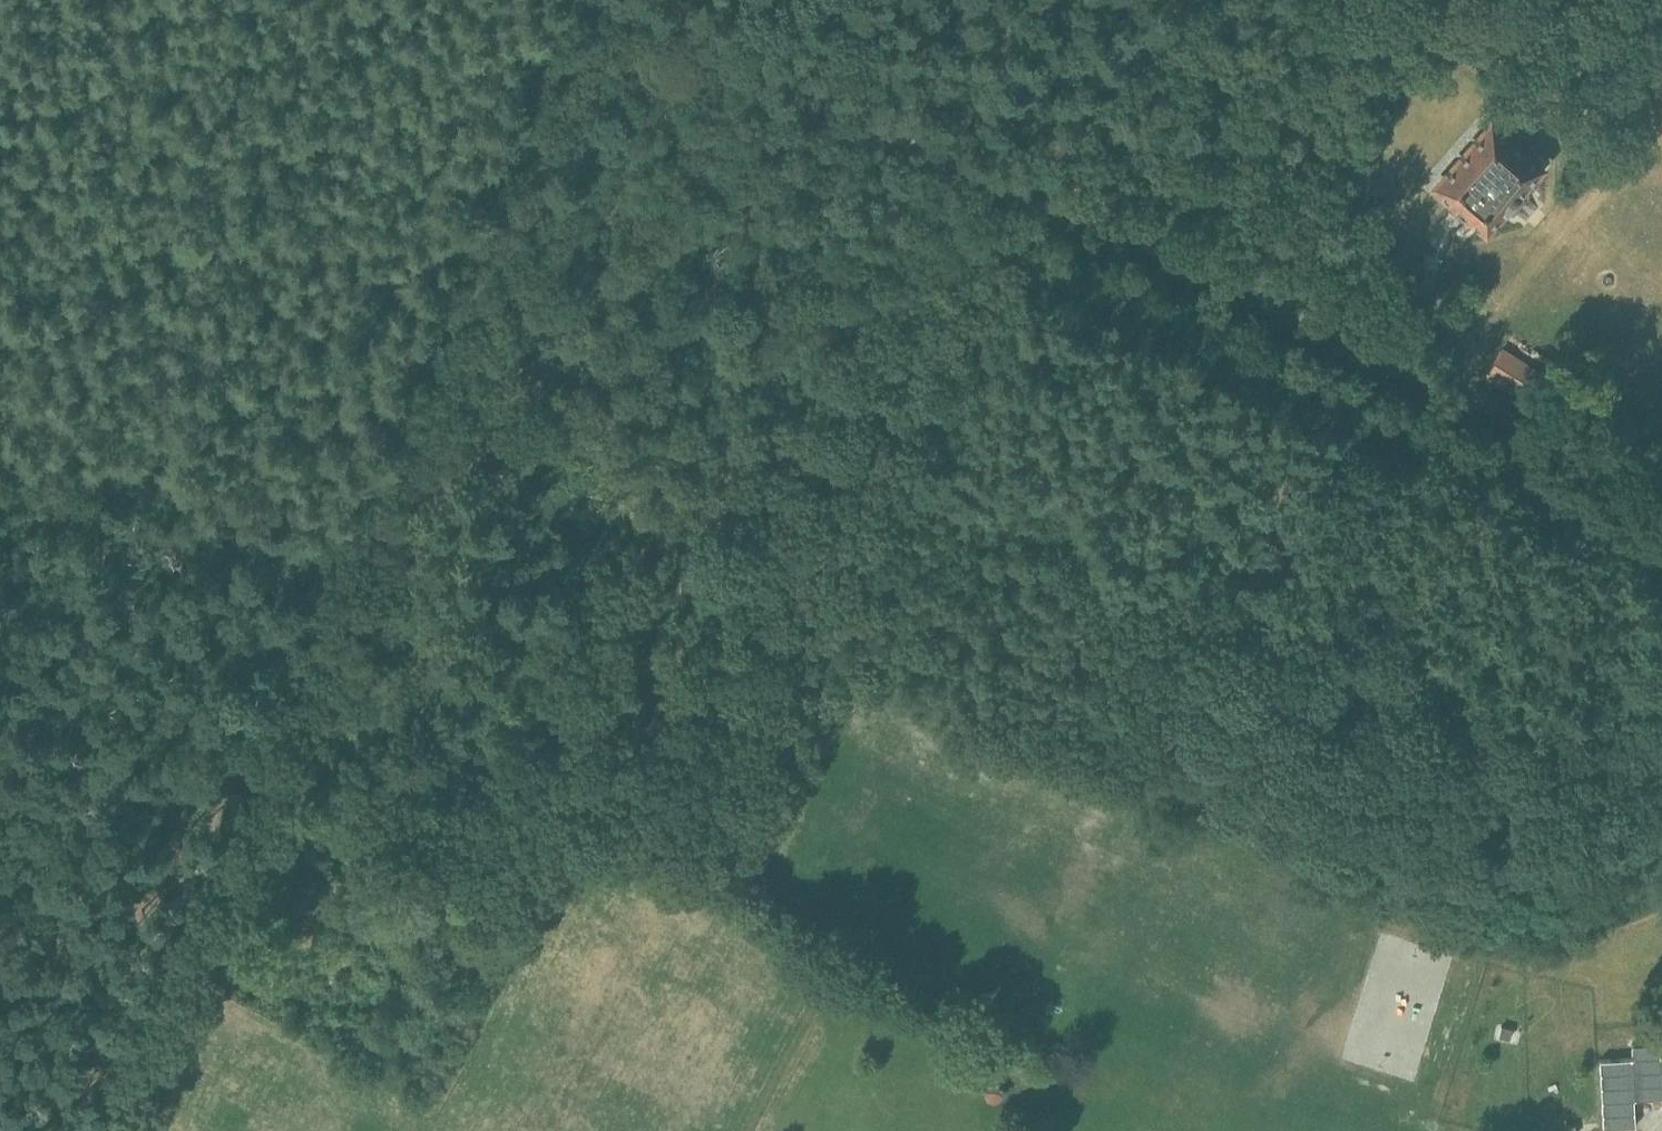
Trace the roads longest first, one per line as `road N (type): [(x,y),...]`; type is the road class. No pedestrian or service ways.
road 1 (track): [(183,915),(0,880)]

